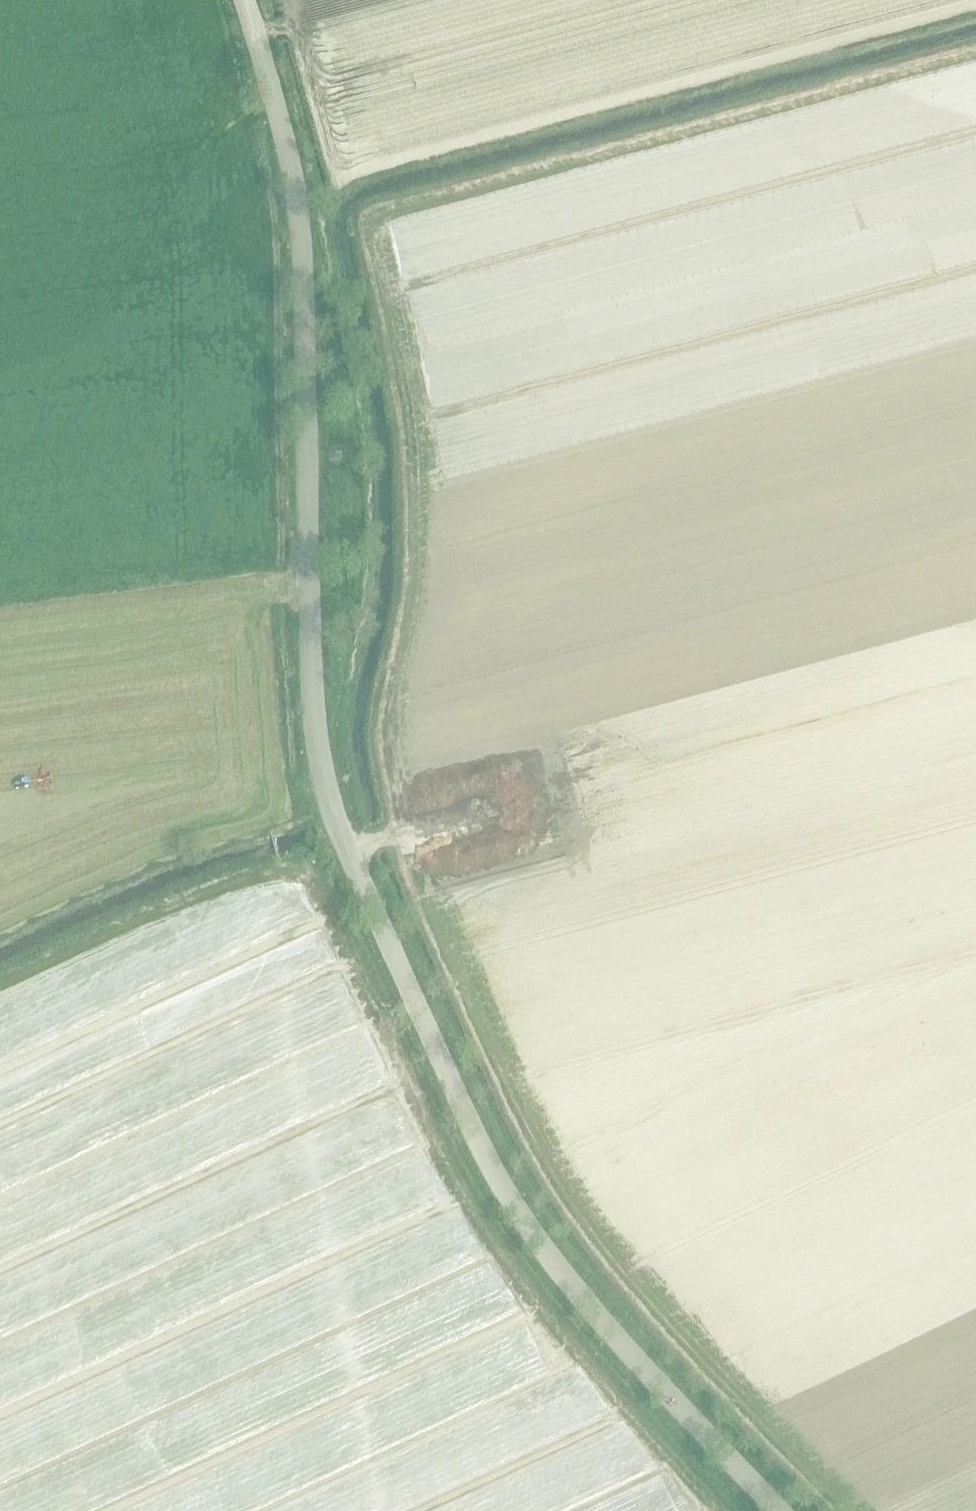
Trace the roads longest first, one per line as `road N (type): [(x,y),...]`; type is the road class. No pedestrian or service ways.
road 1 (unclassified): [(776,1510),(530,1232),(350,864),(314,729),(300,209),(244,0)]

